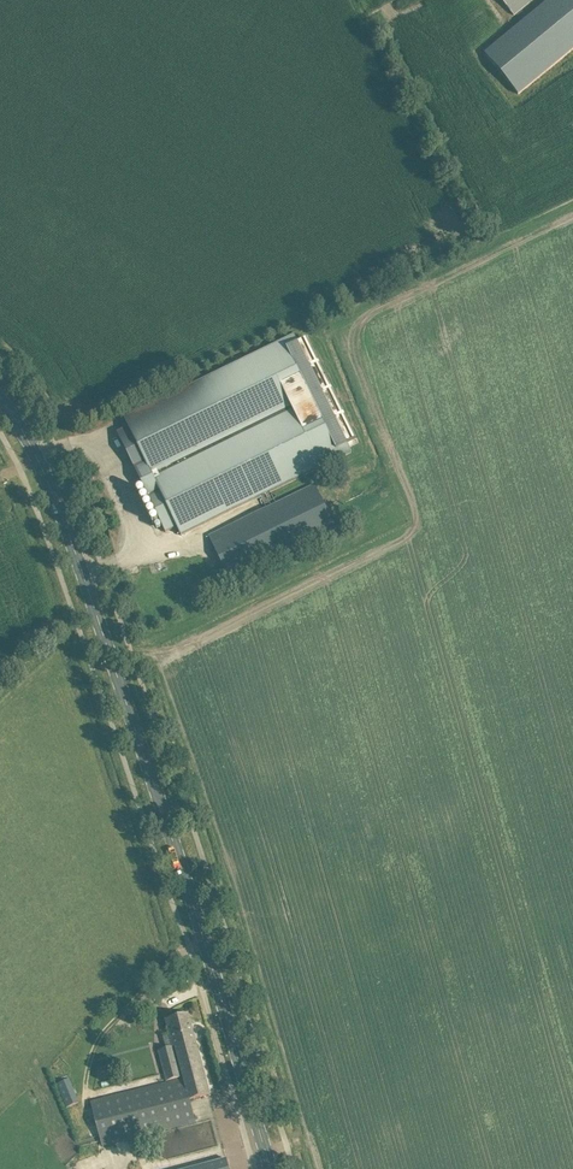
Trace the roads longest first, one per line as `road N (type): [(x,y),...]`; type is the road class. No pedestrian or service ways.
road 1 (secondary): [(279,1168),(220,970),(61,513),(34,447),(0,404)]

